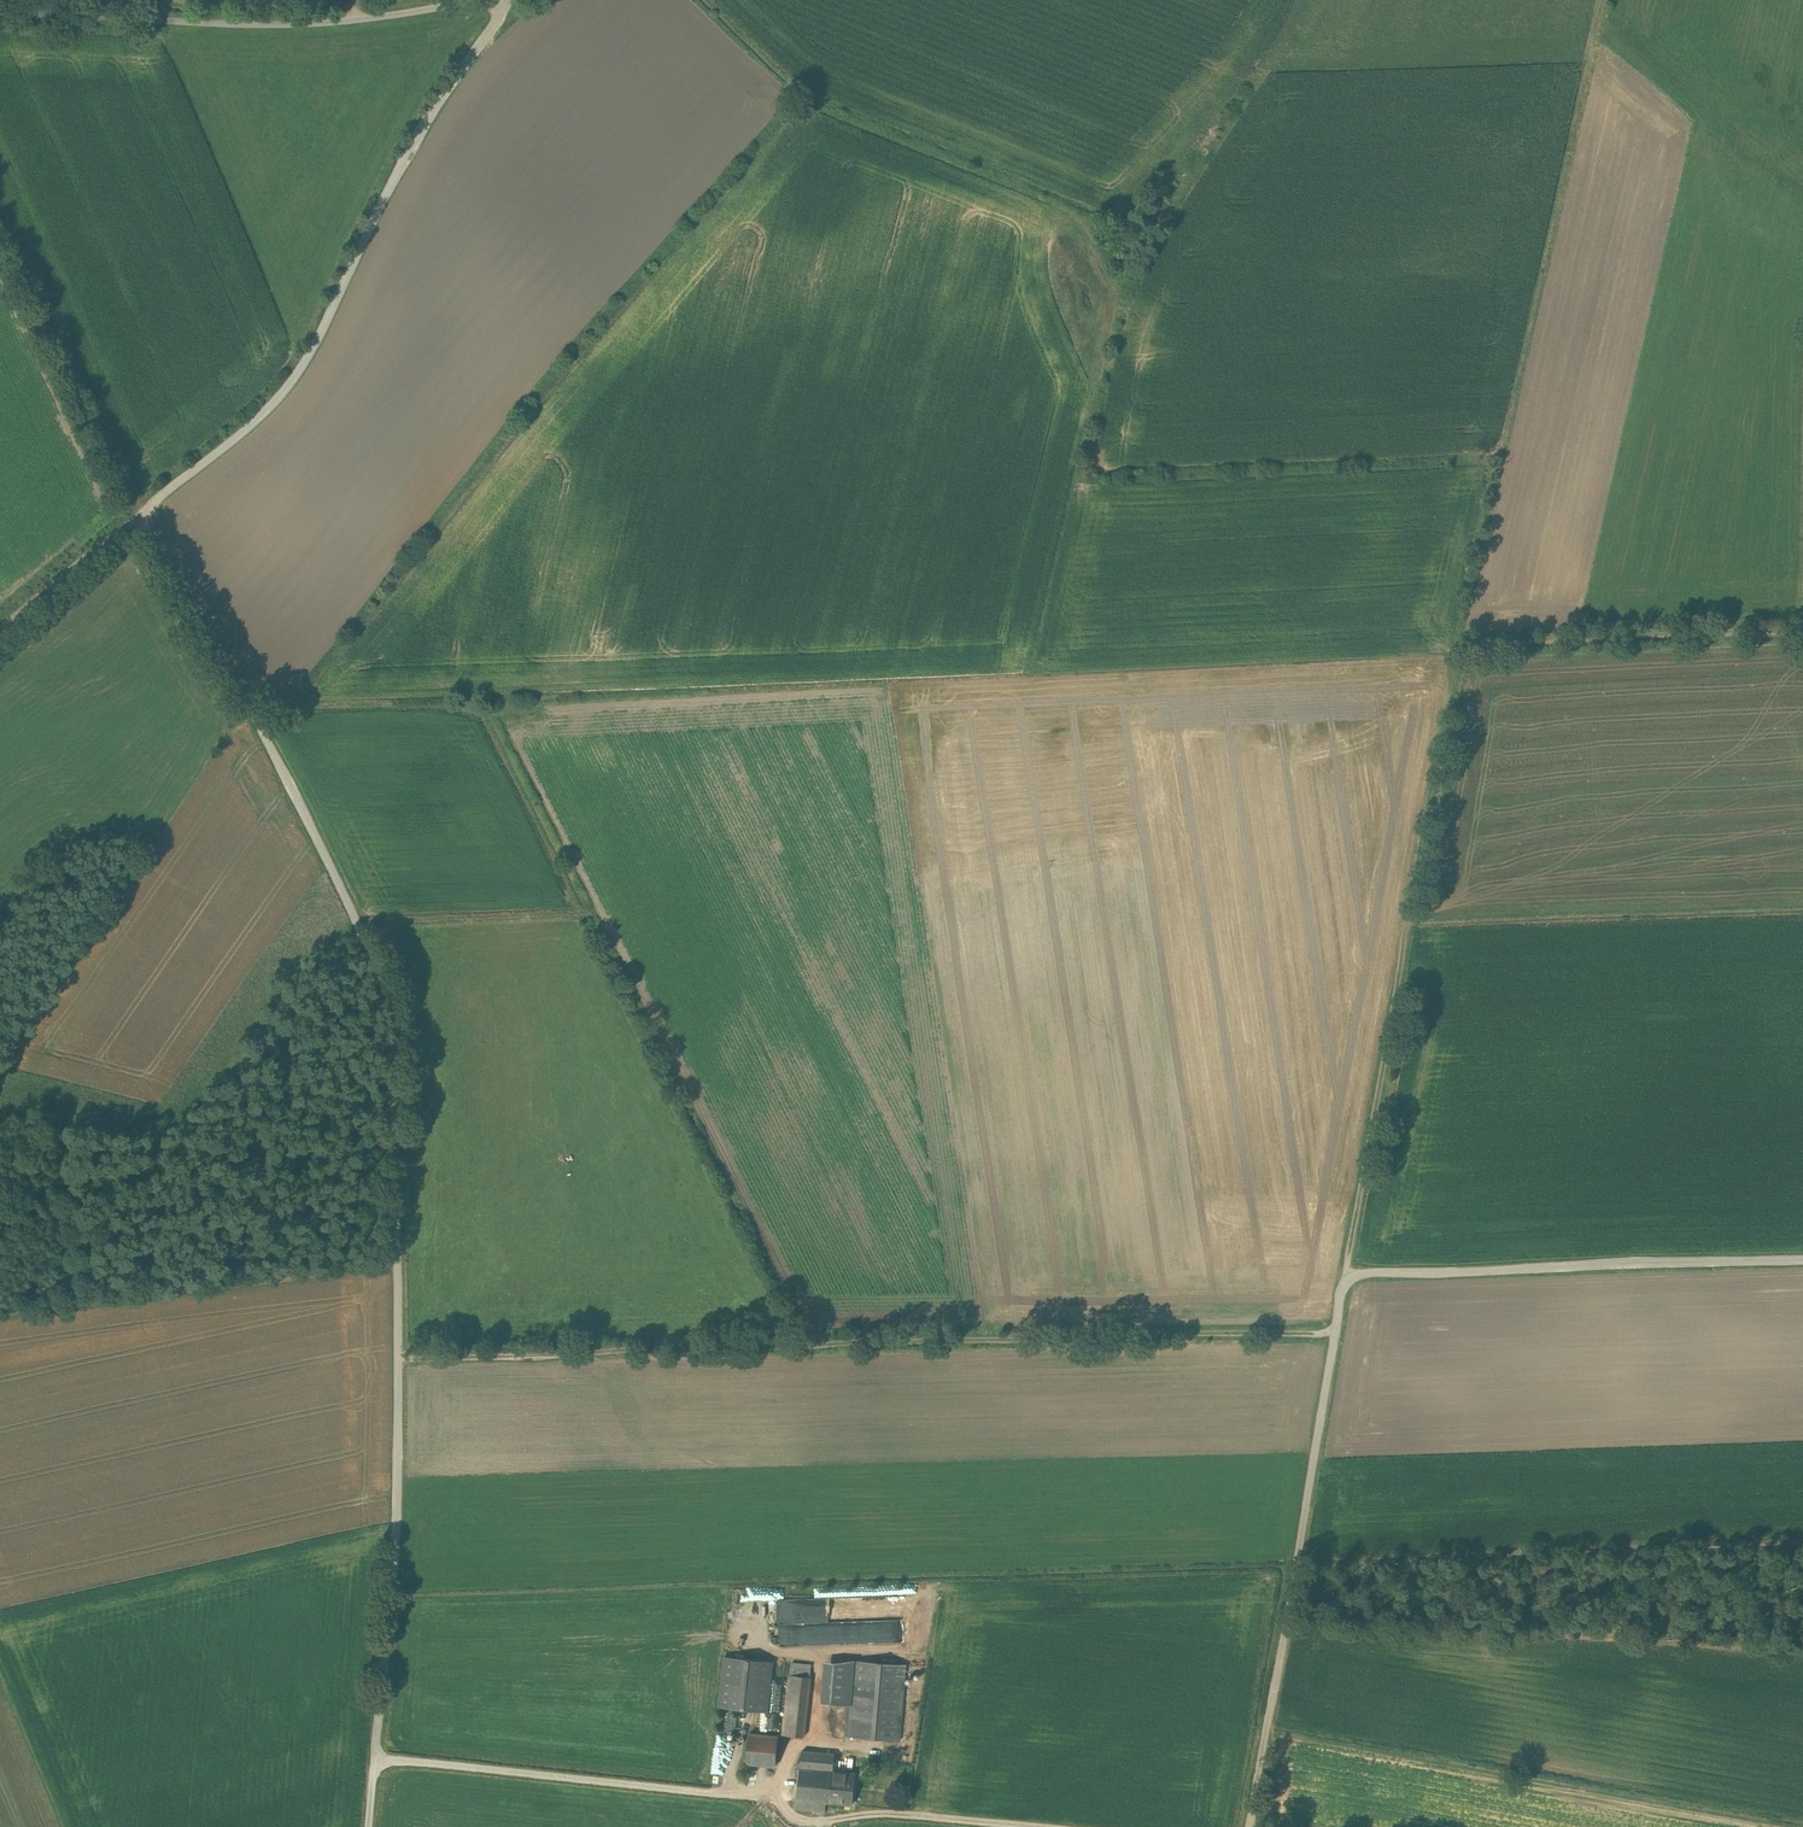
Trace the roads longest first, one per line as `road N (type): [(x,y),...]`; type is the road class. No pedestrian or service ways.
road 1 (track): [(138,515),(301,810),(363,944),(390,1028),(394,1508),(374,1758)]
road 2 (track): [(251,719),(346,616),(604,298),(787,92),(694,0)]
road 3 (track): [(1336,1334),(395,1353)]
road 4 (track): [(511,0),(415,132),(301,366),(249,426),(138,515)]
road 5 (track): [(1336,1334),(1245,1826)]
road 6 (unclassified): [(497,0),(330,24),(0,11)]
road 7 (track): [(1802,1259),(1346,1273)]
road 8 (track): [(1421,913),(1407,922),(1346,1273)]
road 9 (track): [(138,515),(0,211)]
road 10 (track): [(0,629),(138,515)]

